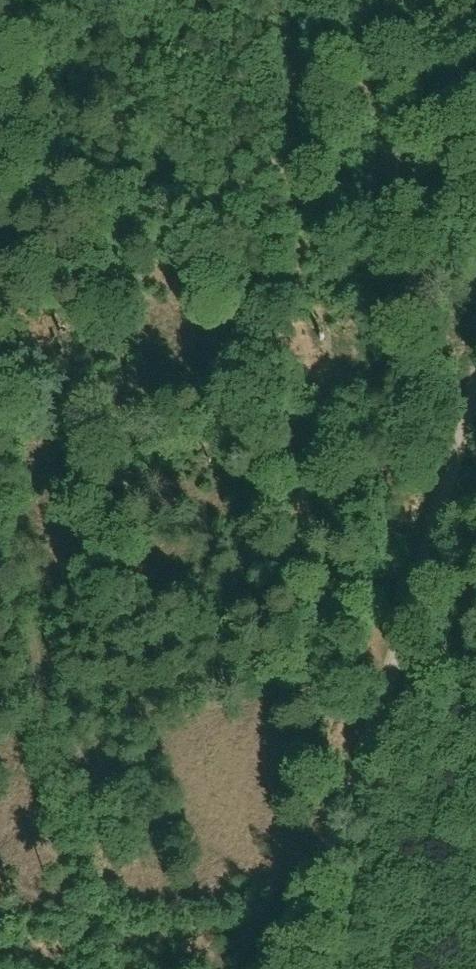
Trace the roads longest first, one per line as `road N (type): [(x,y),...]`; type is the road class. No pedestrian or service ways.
road 1 (track): [(296,968),(475,379)]

